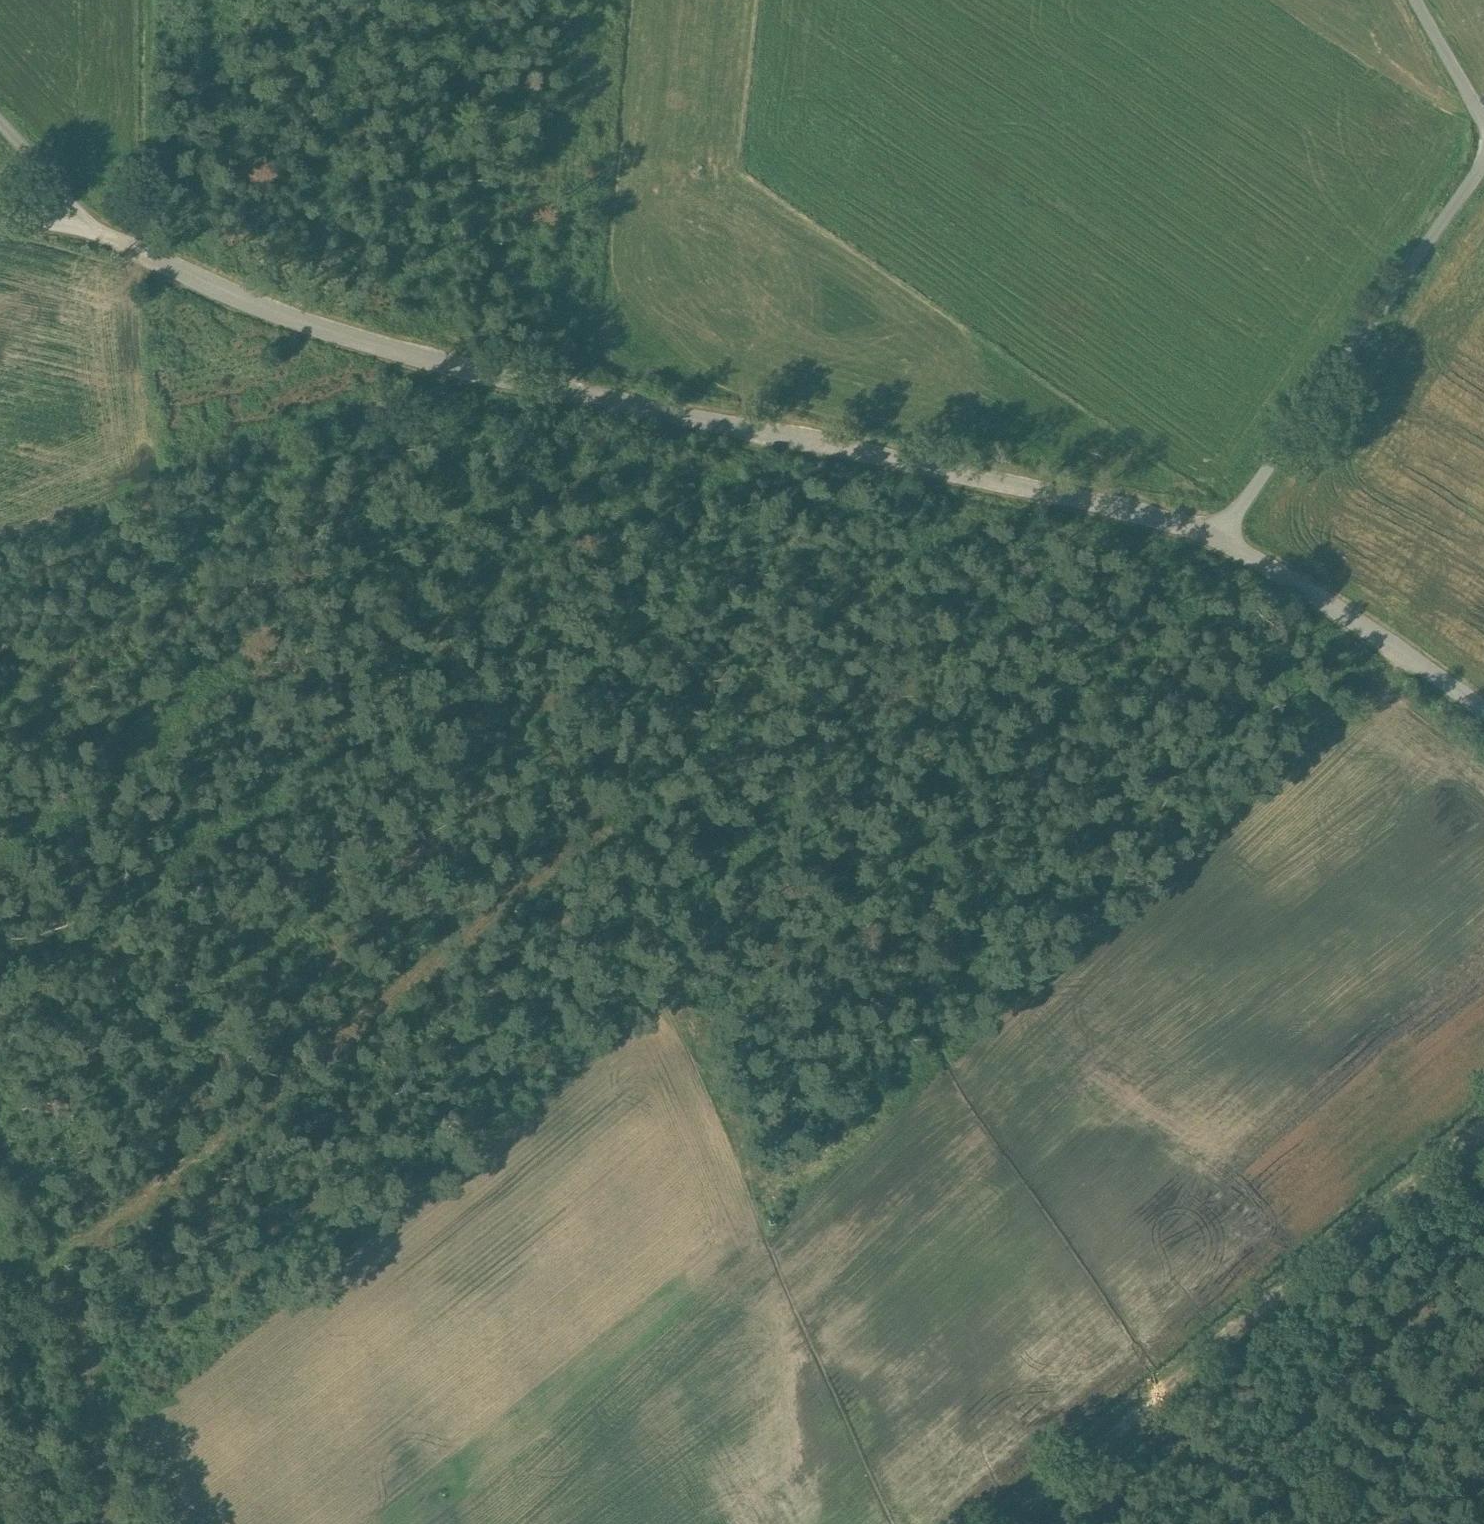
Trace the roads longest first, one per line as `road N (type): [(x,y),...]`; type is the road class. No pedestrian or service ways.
road 1 (unclassified): [(116,235),(316,335),(1220,529)]
road 2 (unclassified): [(1220,529),(1483,152)]
road 3 (unclassified): [(1220,529),(1483,711)]
road 4 (unclassified): [(0,110),(116,235)]

